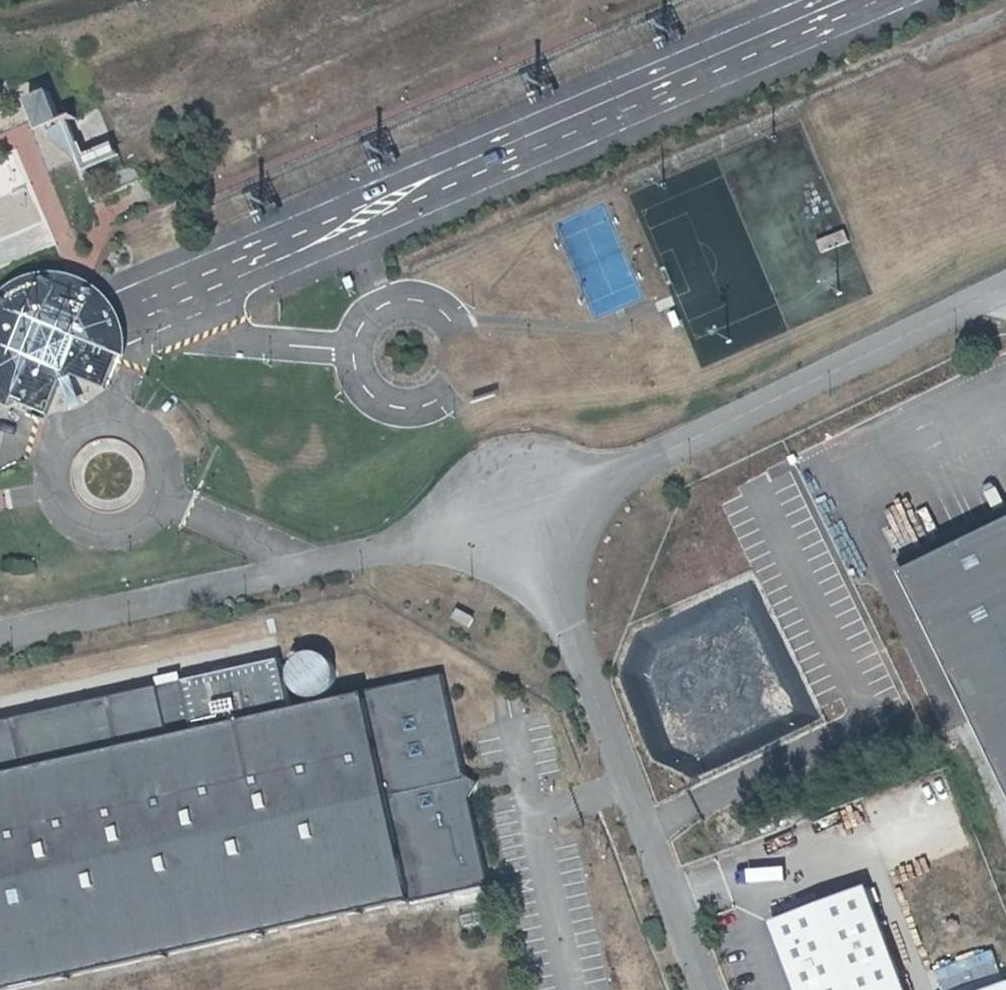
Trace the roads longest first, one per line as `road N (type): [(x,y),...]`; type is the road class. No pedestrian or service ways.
road 1 (unclassified): [(526,518),(0,632)]
road 2 (unclassified): [(1005,286),(526,518)]
road 3 (unclassified): [(526,518),(708,989)]

